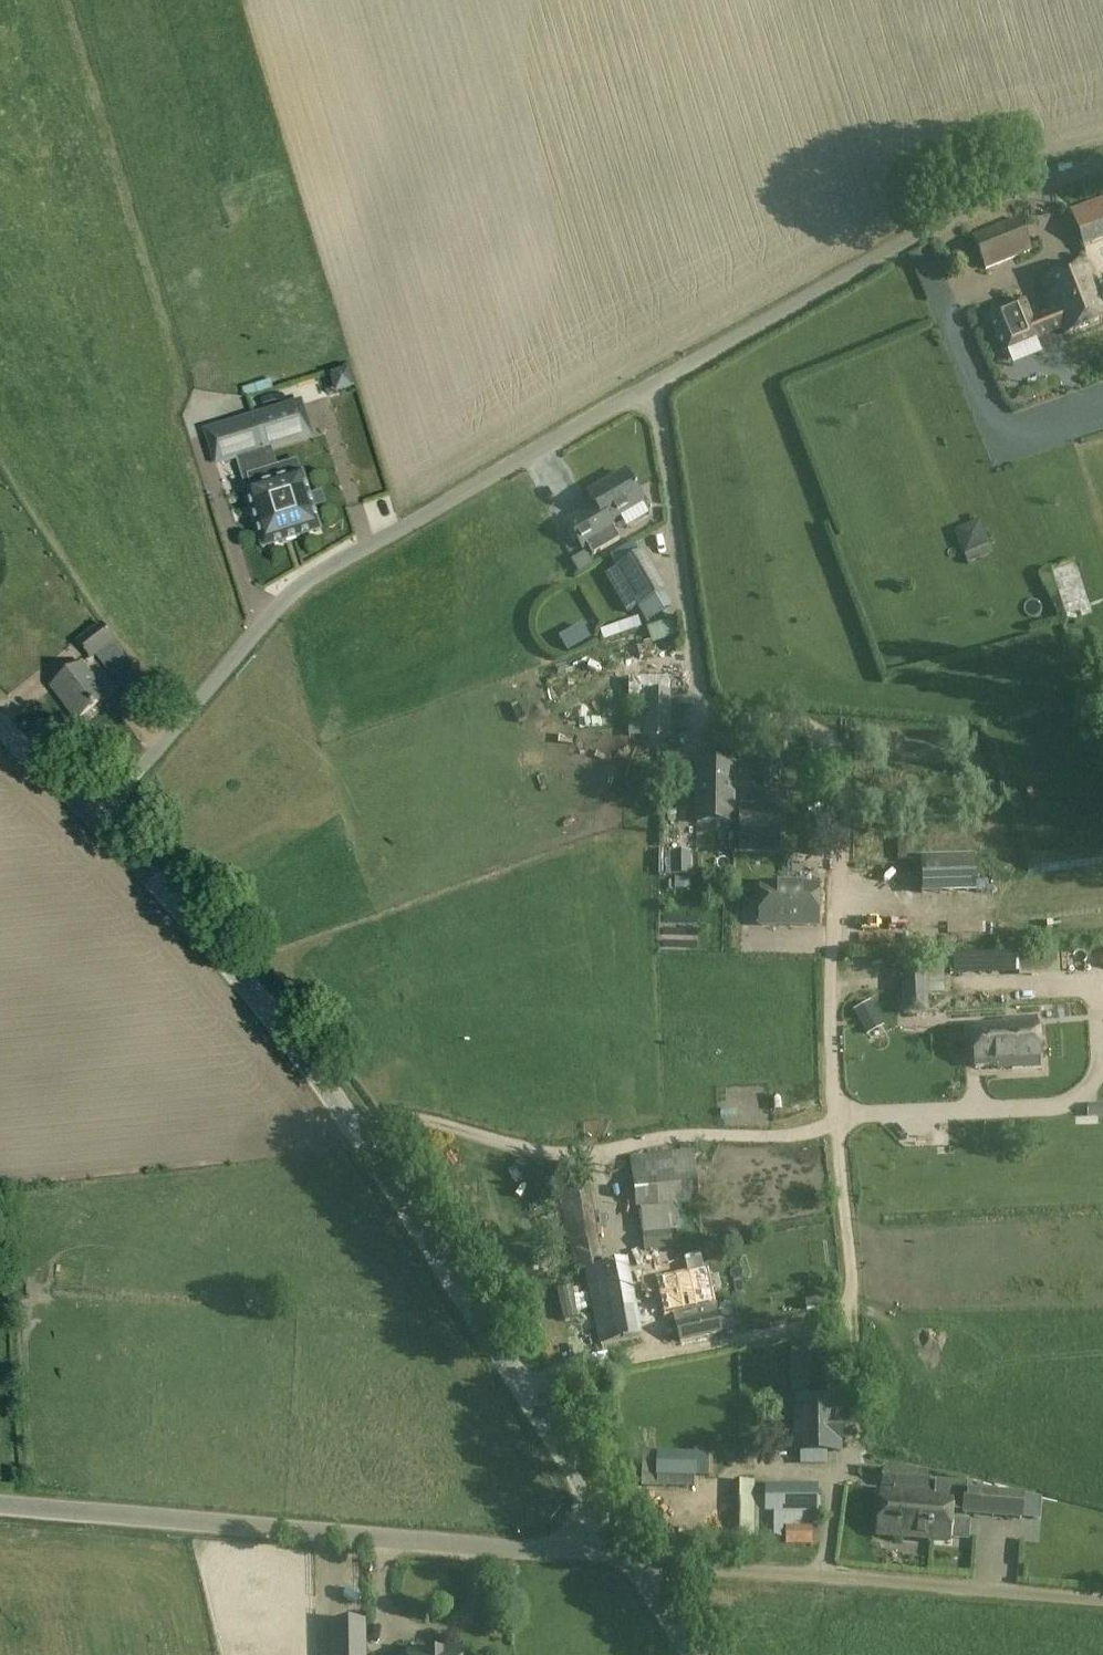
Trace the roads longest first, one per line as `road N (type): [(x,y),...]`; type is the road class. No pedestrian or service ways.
road 1 (unclassified): [(514,1380),(815,1322),(848,1305),(853,1281),(830,1045),(850,770),(836,739),(800,720),(698,708),(651,388)]
road 2 (unclassified): [(96,822),(302,583),(651,388)]
road 3 (tertiary): [(514,1380),(334,1094),(96,822)]
road 4 (unclassified): [(0,1503),(529,1551),(573,1552),(624,1538)]
road 5 (unclassified): [(651,388),(930,228),(1102,171)]
road 6 (tertiary): [(624,1538),(514,1380)]
road 7 (tertiary): [(698,1654),(624,1538)]
road 8 (tertiary): [(96,822),(0,728)]

